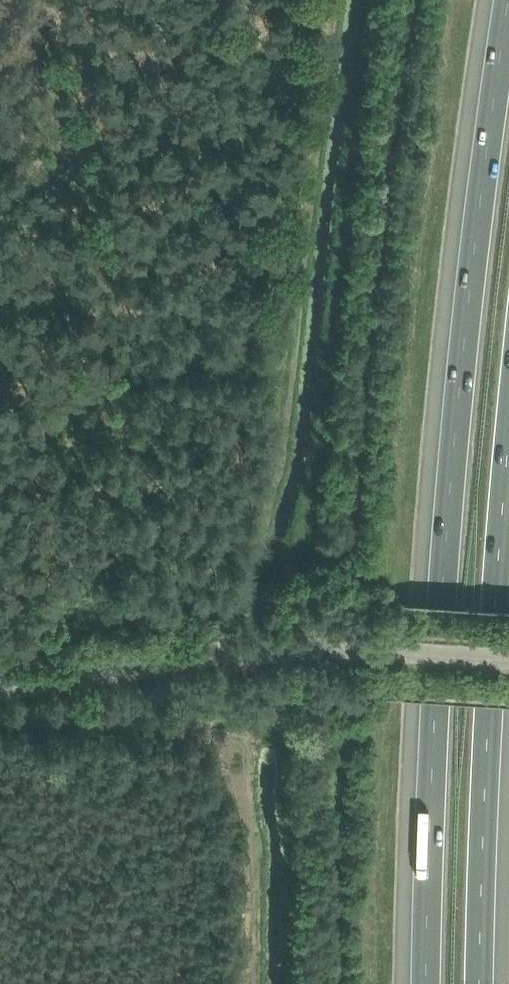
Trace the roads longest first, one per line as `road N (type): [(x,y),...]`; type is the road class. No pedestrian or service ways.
road 1 (motorway): [(508,1),(446,525),(425,983)]
road 2 (track): [(0,647),(136,587),(237,571),(255,554),(345,0)]
road 3 (motorway): [(482,983),(489,709),(508,448)]
road 4 (track): [(255,983),(245,760),(232,732),(180,713),(0,717)]

